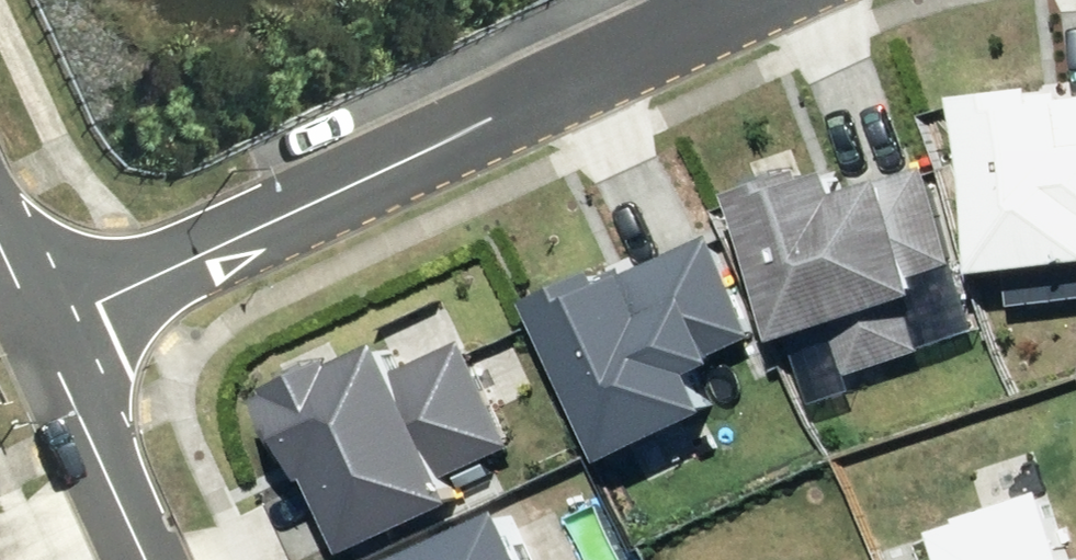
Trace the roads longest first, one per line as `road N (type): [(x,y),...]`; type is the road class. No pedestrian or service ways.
road 1 (residential): [(765,0),(44,312)]
road 2 (residential): [(159,559),(44,312)]

